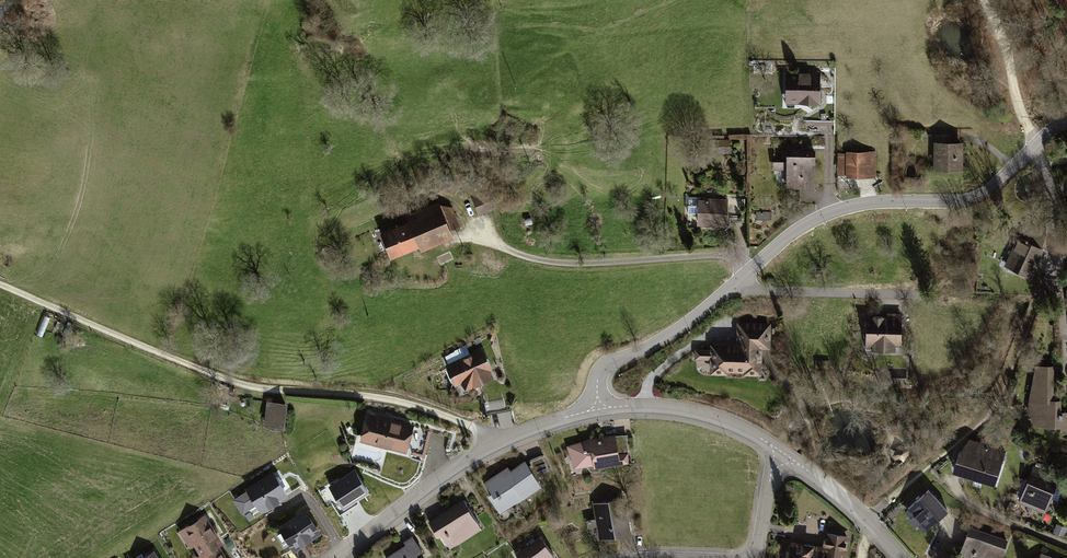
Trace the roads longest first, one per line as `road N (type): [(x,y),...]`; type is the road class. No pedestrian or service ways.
road 1 (residential): [(591,409),(603,369),(647,350),(804,225),(835,207),(969,199),(1037,142)]
road 2 (track): [(499,441),(415,405),(245,385),(0,286)]
road 3 (track): [(746,271),(733,254),(567,265),(521,256),(481,234),(459,206)]
road 4 (residential): [(331,557),(499,441),(591,409)]
road 5 (residential): [(1037,142),(1050,191),(1066,350)]
road 6 (residential): [(591,409),(647,406),(713,417),(776,446)]
road 7 (track): [(733,282),(768,292),(919,295)]
road 8 (residential): [(776,446),(902,557)]
road 9 (track): [(1037,142),(979,0)]
road 10 (residential): [(735,557),(755,550),(776,446)]

